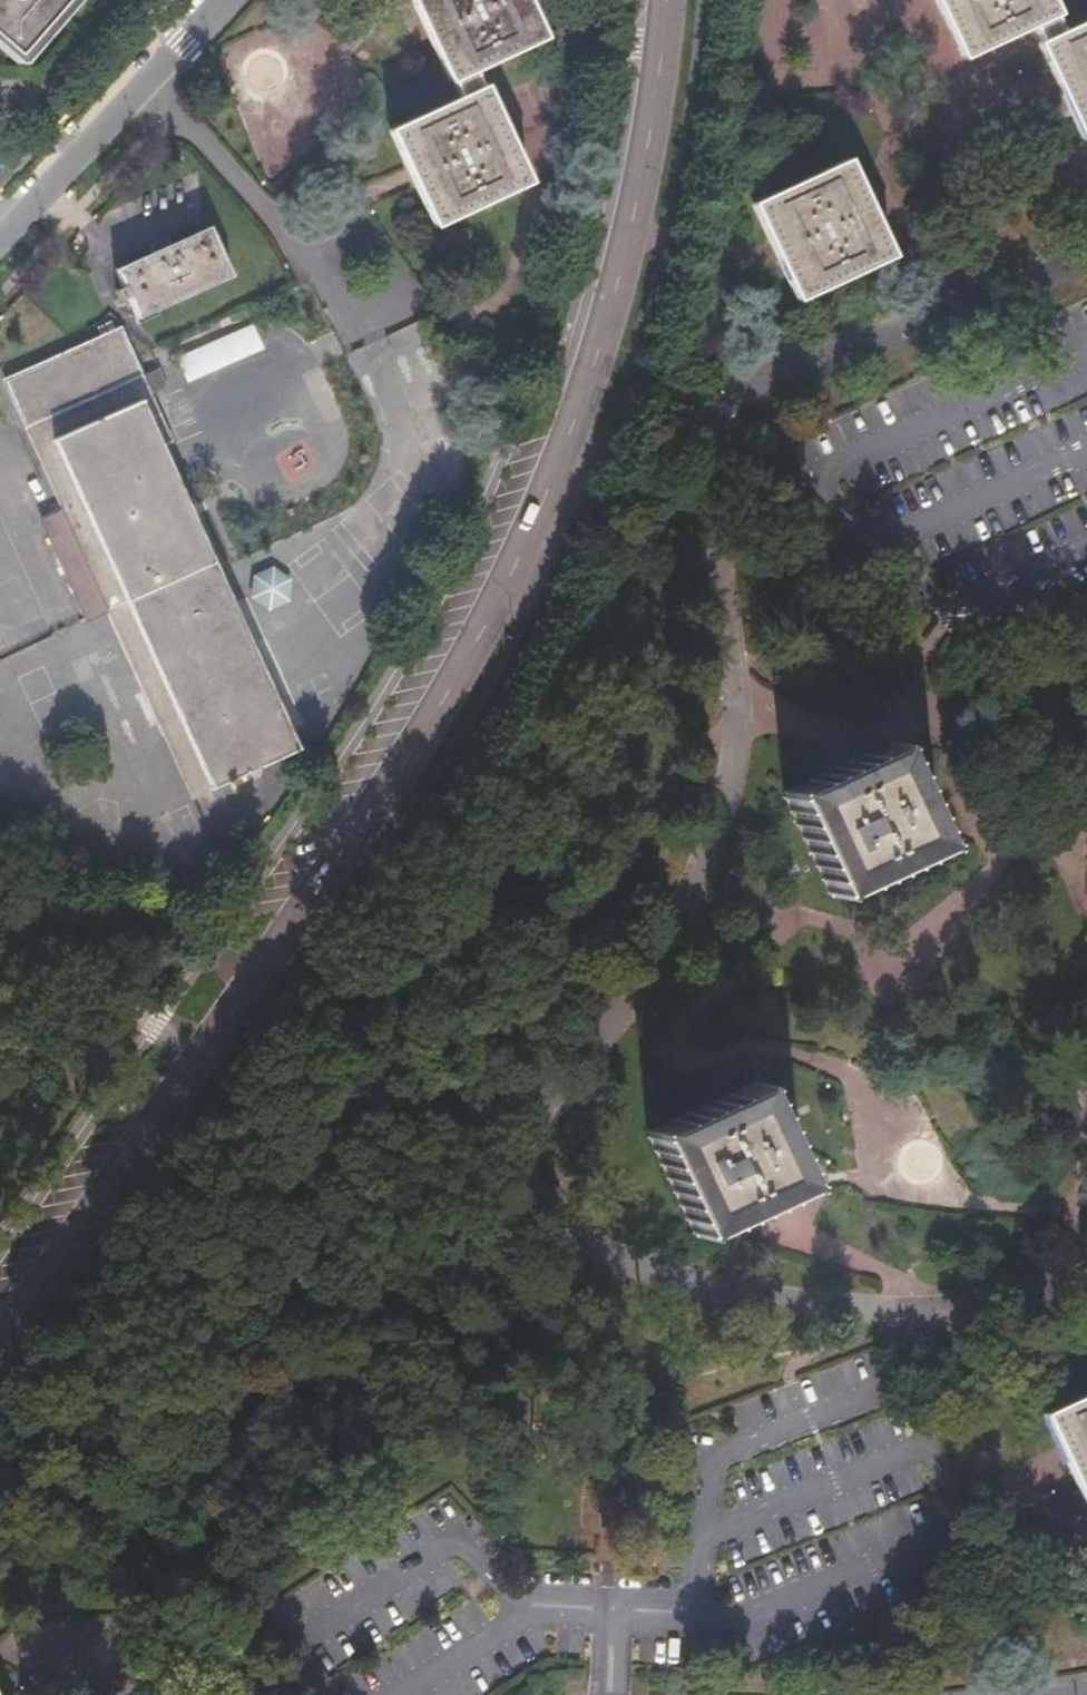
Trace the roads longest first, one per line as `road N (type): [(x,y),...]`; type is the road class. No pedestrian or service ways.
road 1 (tertiary): [(0,1356),(434,714),(550,475),(629,236),(666,0)]
road 2 (residential): [(159,71),(0,245)]

